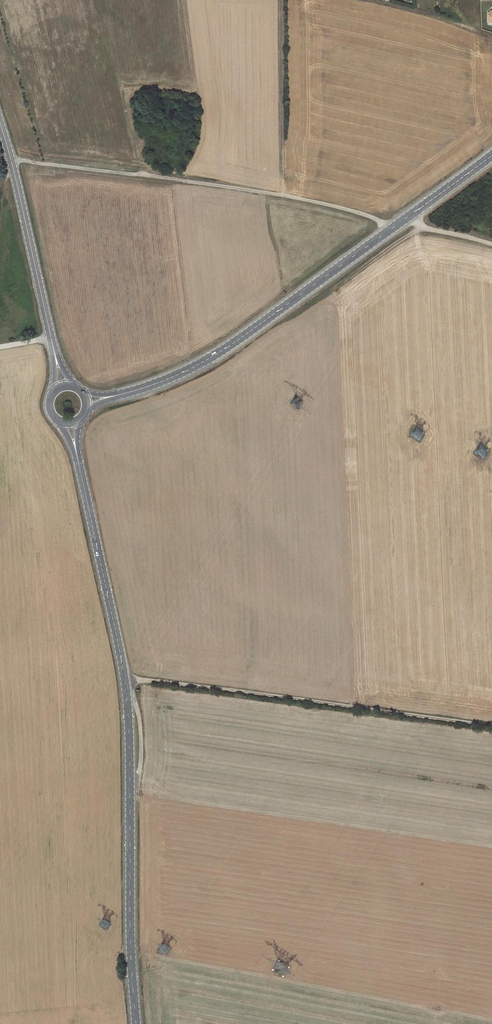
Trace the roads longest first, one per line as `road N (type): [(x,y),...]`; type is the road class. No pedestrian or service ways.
road 1 (secondary): [(78,458),(127,697),(138,1023)]
road 2 (unclassified): [(398,224),(283,195),(10,158)]
road 3 (track): [(125,677),(491,725)]
road 4 (secondary): [(398,224),(230,347),(122,394)]
road 5 (track): [(270,966),(189,953),(151,928),(145,815),(138,780),(130,779)]
road 6 (secondary): [(56,358),(10,158)]

